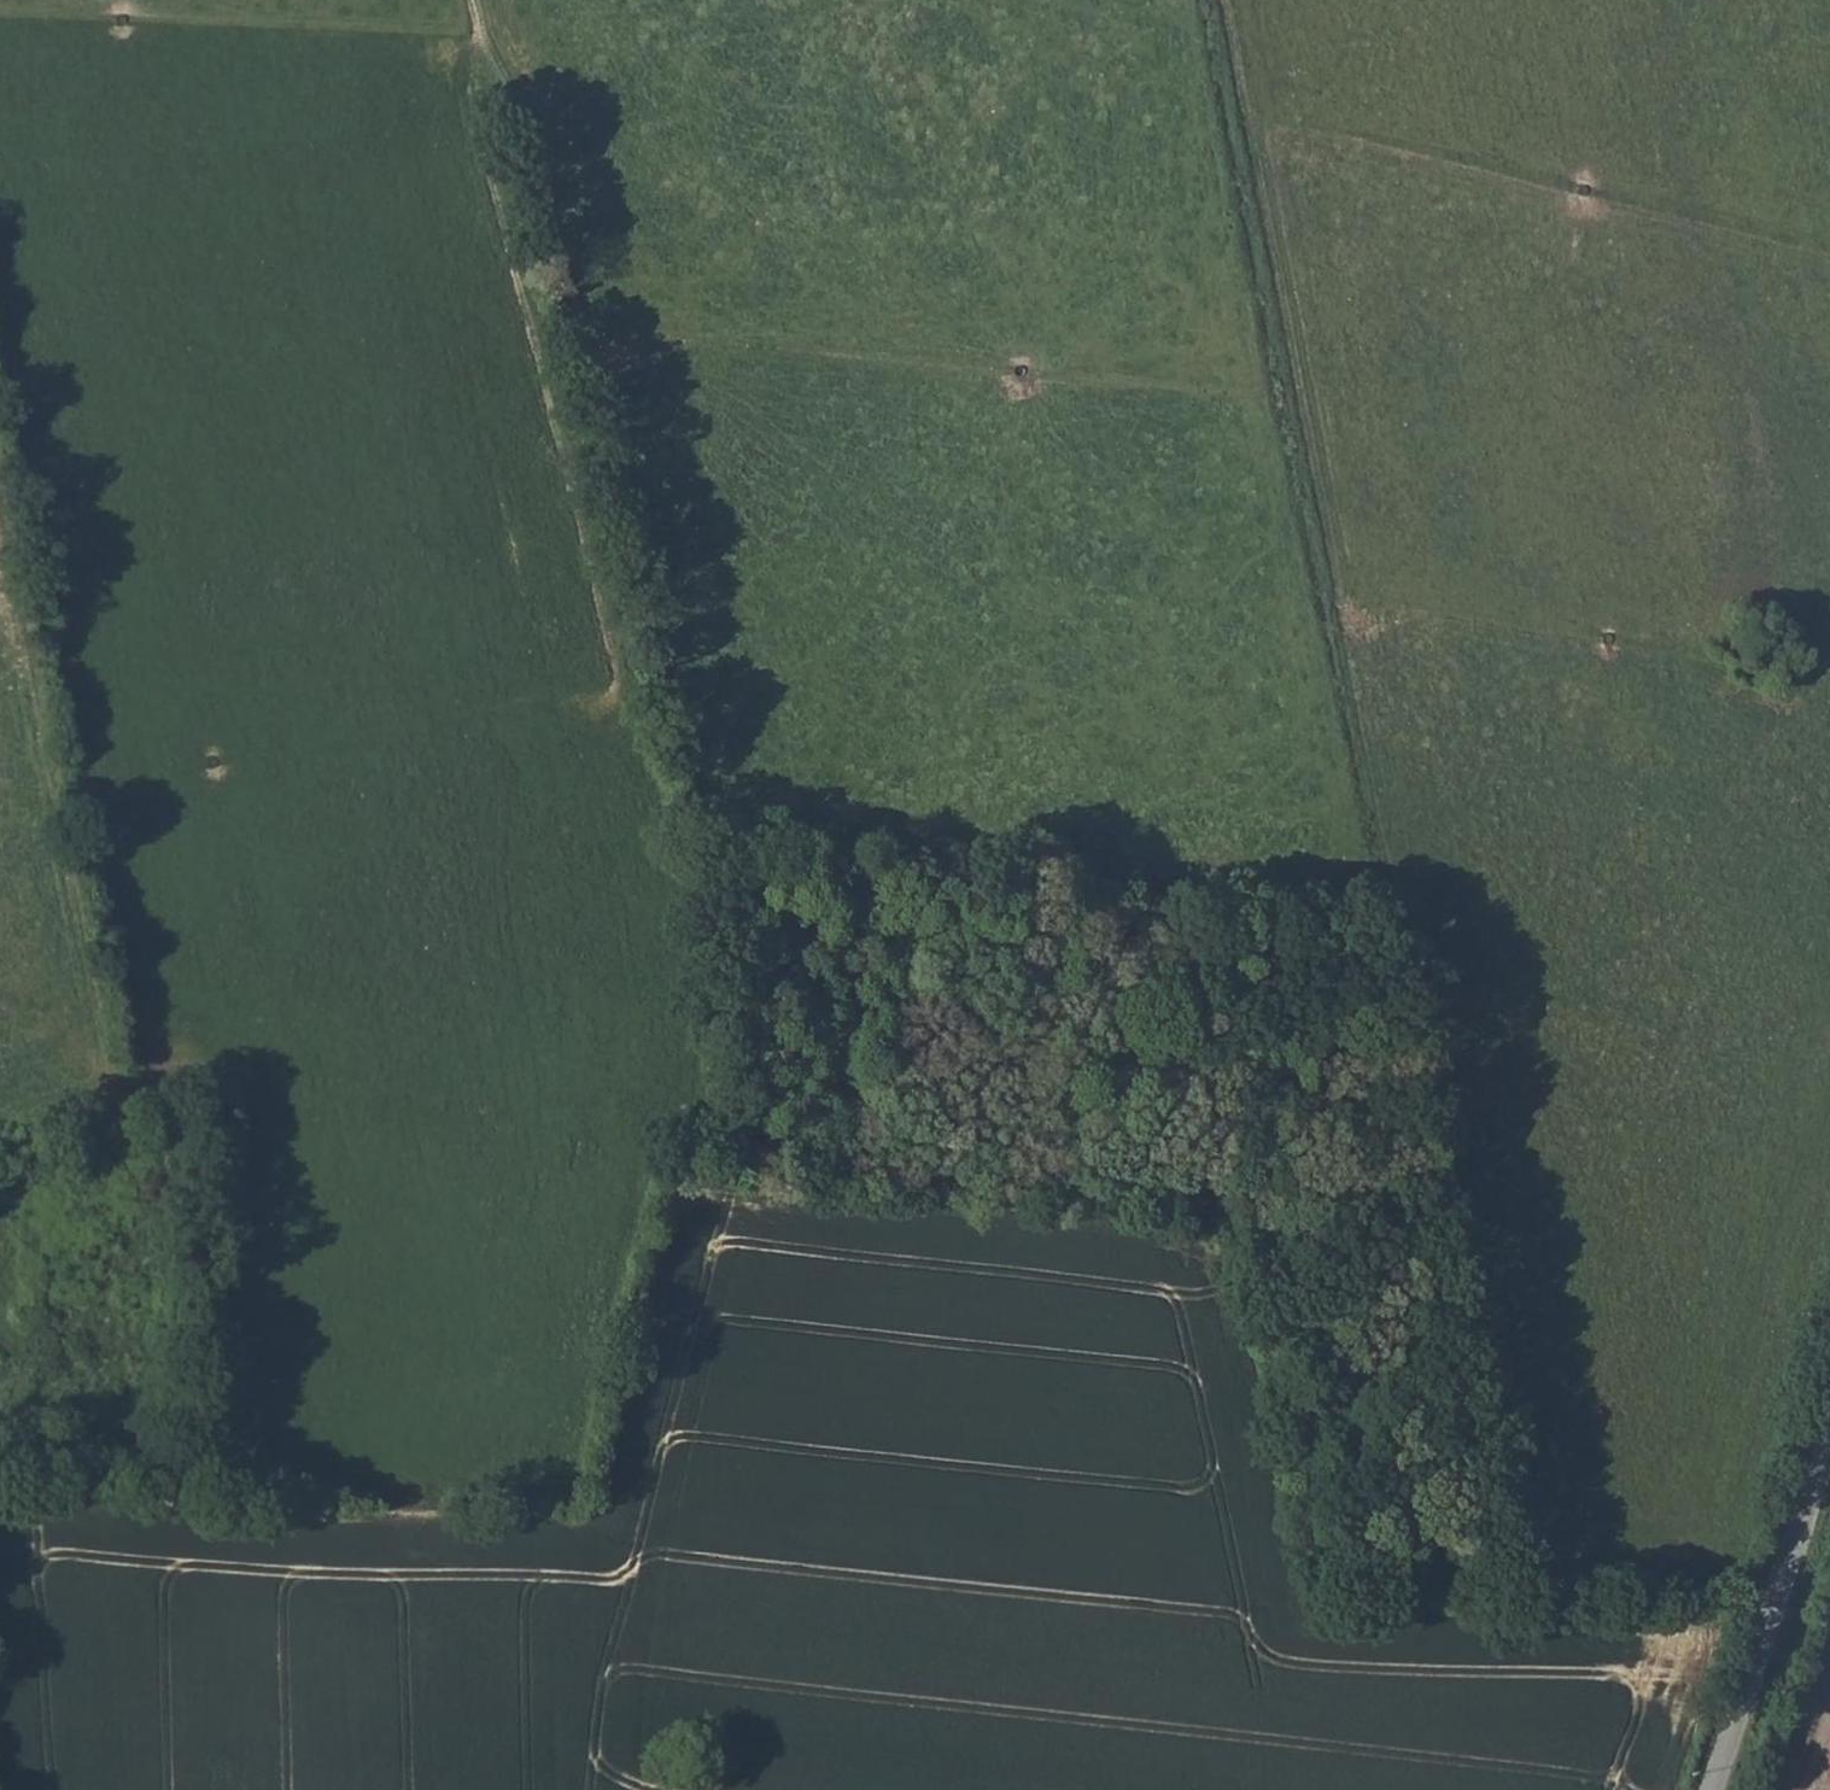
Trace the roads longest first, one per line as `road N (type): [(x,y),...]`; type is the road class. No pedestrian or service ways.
road 1 (track): [(1781,1597),(1744,1585),(1522,1597),(1308,1597),(1259,1204),(737,1135)]
road 2 (unclassified): [(1829,1450),(1712,1789)]

